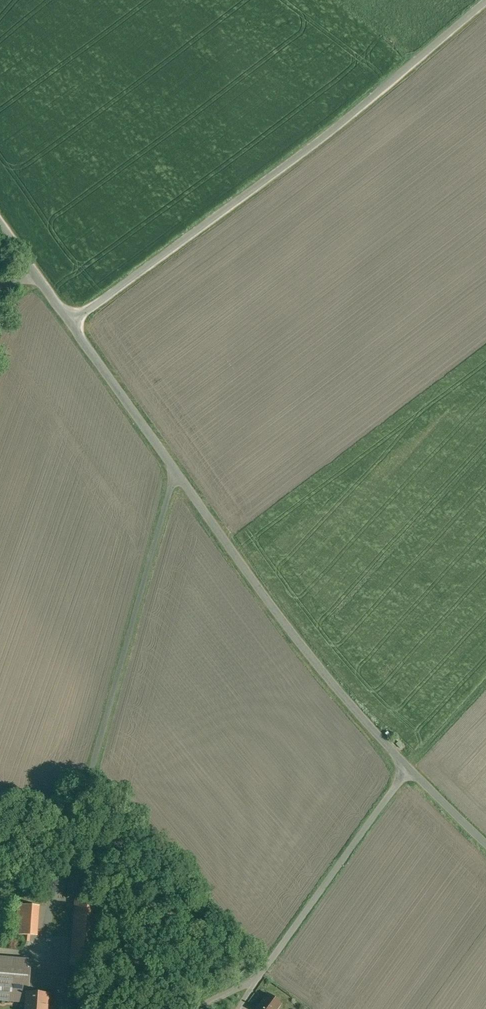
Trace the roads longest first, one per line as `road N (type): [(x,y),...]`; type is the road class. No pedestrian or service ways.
road 1 (unclassified): [(71,322),(226,541),(406,760)]
road 2 (unclassified): [(475,0),(71,322)]
road 3 (unclassified): [(406,760),(274,955),(215,1008)]
road 4 (unclassified): [(0,219),(71,322)]

